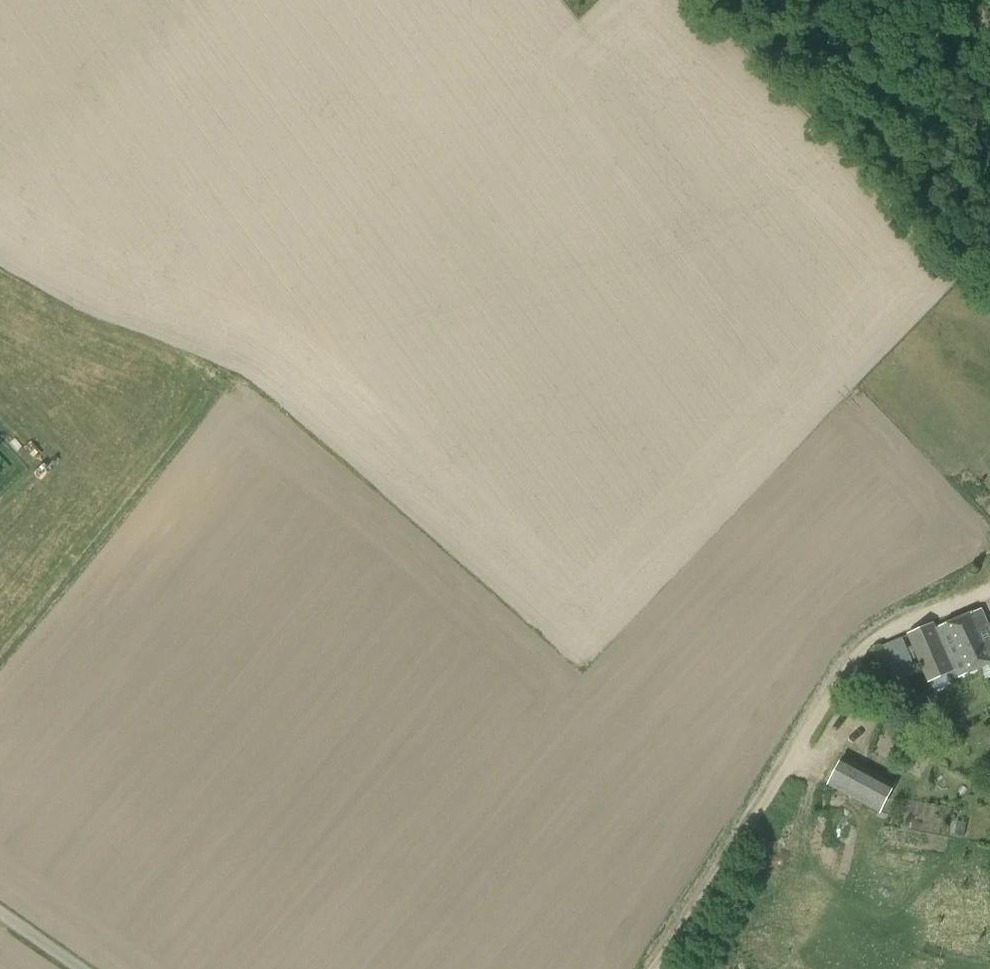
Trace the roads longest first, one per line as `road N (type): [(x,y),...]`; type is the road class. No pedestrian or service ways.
road 1 (unclassified): [(653,968),(863,645),(989,597)]

